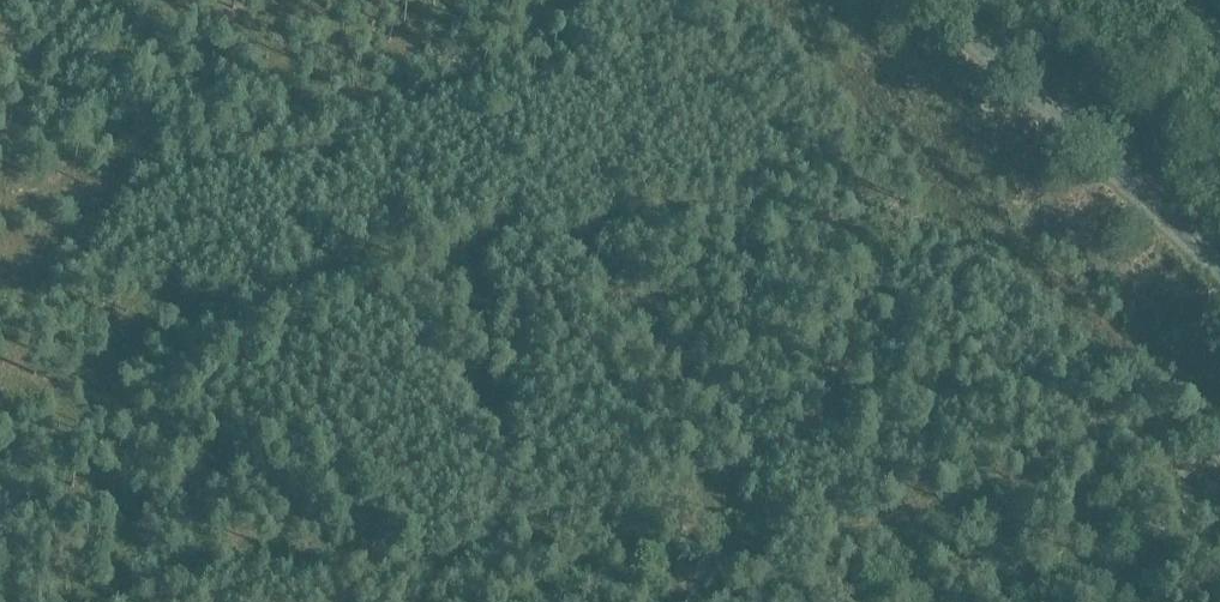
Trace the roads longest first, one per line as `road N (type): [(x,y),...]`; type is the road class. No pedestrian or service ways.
road 1 (tertiary): [(1219,262),(941,0)]

